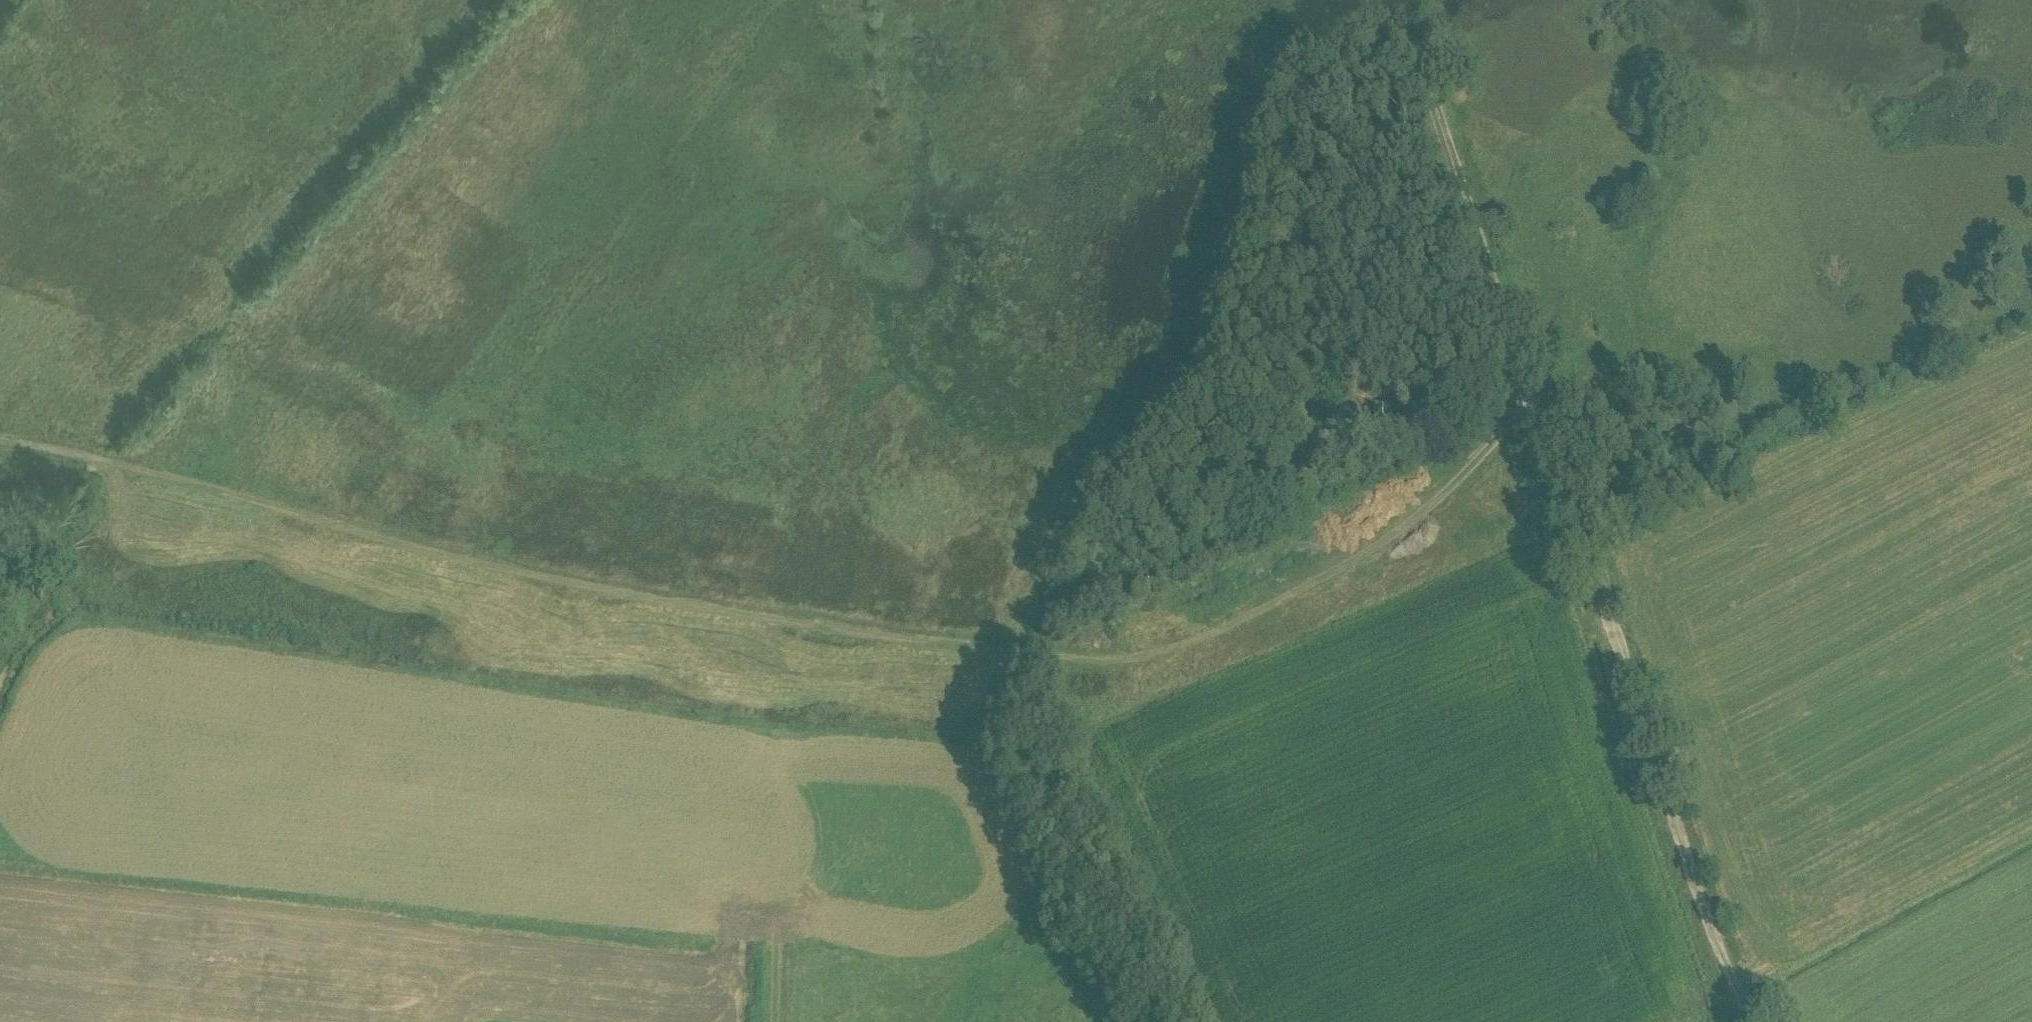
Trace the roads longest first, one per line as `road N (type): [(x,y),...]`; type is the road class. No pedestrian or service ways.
road 1 (track): [(1400,0),(1720,969),(1747,1021)]
road 2 (track): [(0,441),(73,452),(354,533),(623,593),(921,643),(1016,650)]
road 3 (track): [(1049,652),(1160,651),(1278,599),(1410,522),(1533,409)]

